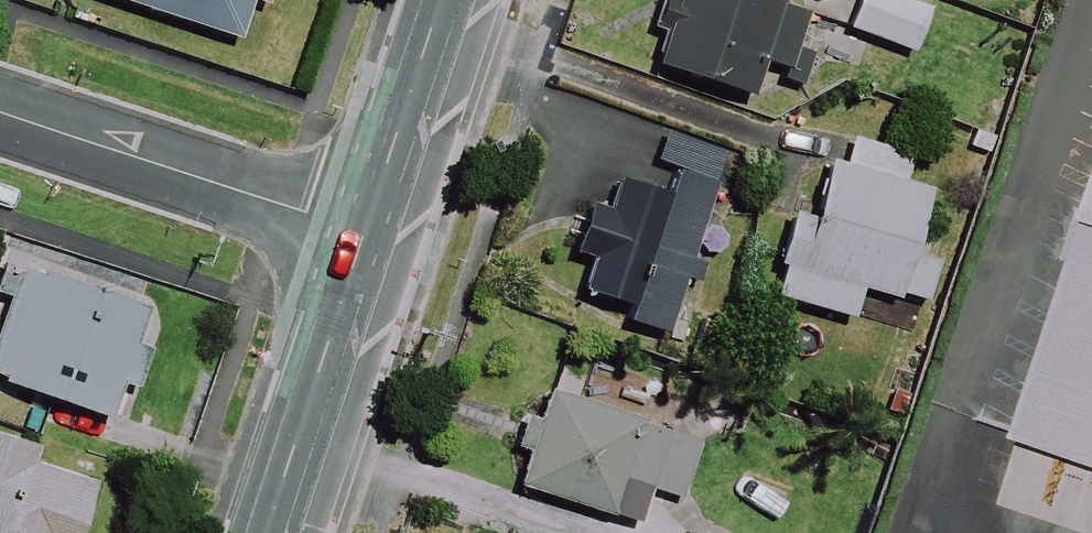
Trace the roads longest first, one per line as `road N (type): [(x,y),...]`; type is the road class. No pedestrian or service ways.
road 1 (residential): [(375,233),(0,112)]
road 2 (secondary): [(375,233),(276,532)]
road 3 (secondary): [(452,0),(375,233)]

